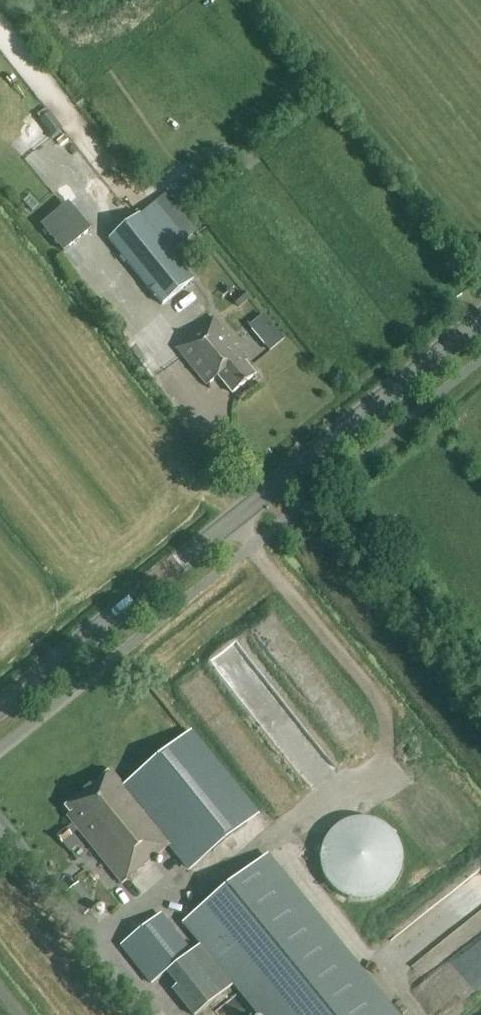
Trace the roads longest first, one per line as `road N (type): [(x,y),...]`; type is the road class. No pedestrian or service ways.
road 1 (tertiary): [(0,706),(480,319)]

